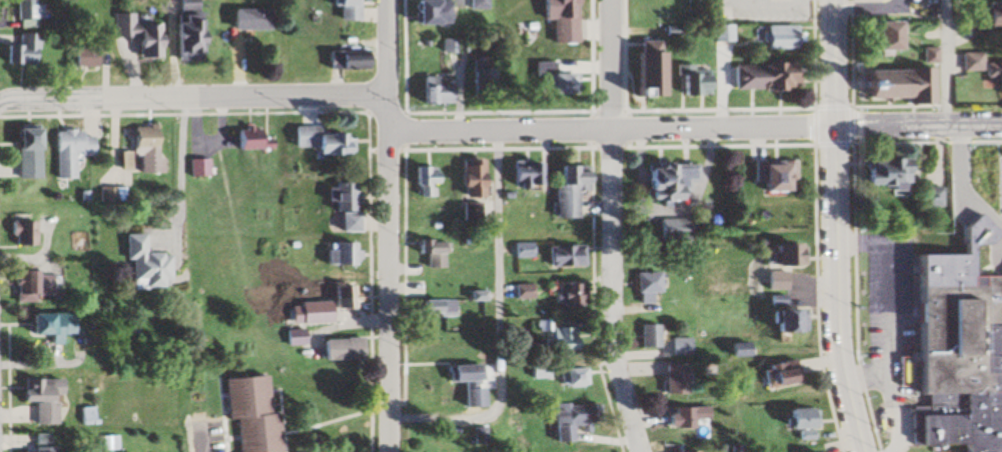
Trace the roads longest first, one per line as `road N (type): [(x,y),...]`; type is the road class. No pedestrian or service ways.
road 1 (residential): [(641,451),(618,375),(609,0)]
road 2 (primary): [(865,451),(838,341),(830,0)]
road 3 (residential): [(390,451),(384,0)]
road 4 (residential): [(832,127),(387,131)]
road 5 (residential): [(0,102),(386,95)]
road 6 (residential): [(1001,132),(832,127)]

